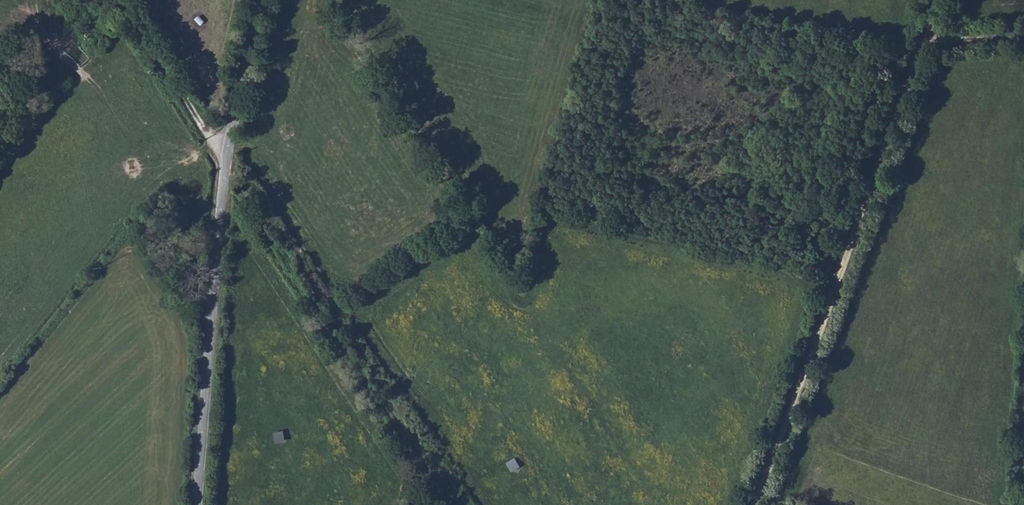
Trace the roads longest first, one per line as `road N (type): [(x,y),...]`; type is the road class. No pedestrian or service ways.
road 1 (track): [(752,504),(940,0)]
road 2 (unclassified): [(265,0),(228,155),(197,504)]
road 3 (track): [(453,504),(227,168)]
road 4 (track): [(228,155),(116,0)]

